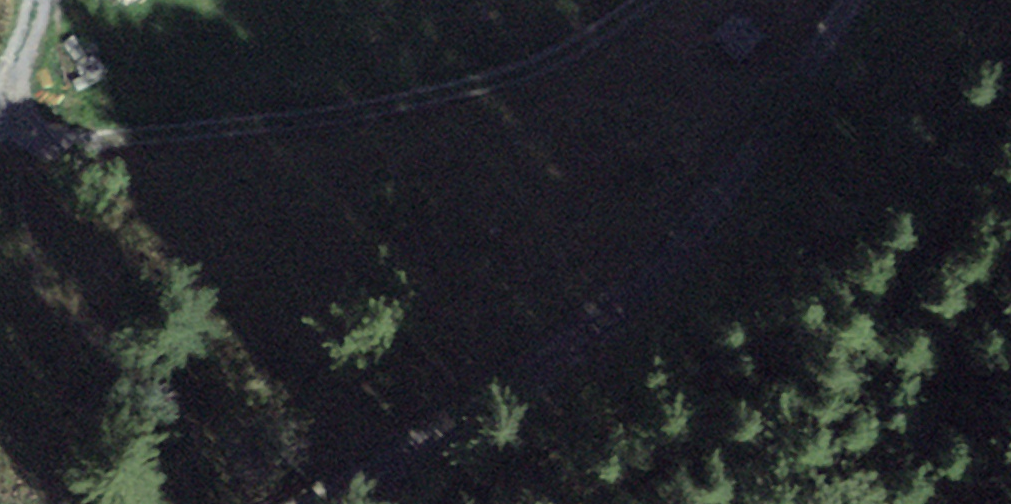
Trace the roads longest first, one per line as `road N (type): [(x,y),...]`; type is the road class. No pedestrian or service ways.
road 1 (track): [(35,0),(16,61),(15,107),(32,138),(58,146),(428,101),(533,74),(603,35),(646,0)]
road 2 (track): [(837,0),(769,125),(627,286),(517,375),(299,503)]

